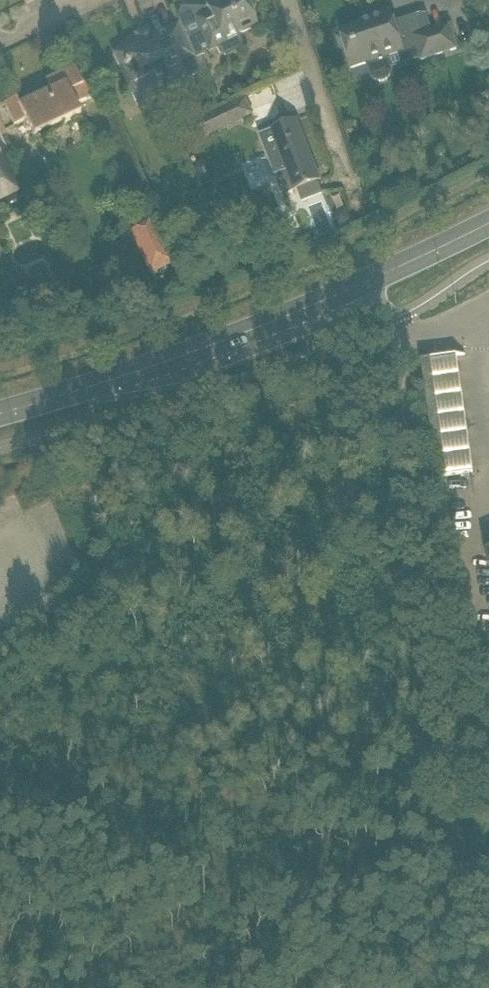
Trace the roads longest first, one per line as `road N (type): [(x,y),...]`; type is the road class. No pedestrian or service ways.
road 1 (primary): [(0,415),(173,361),(351,290),(488,223)]
road 2 (residential): [(346,181),(286,0)]

